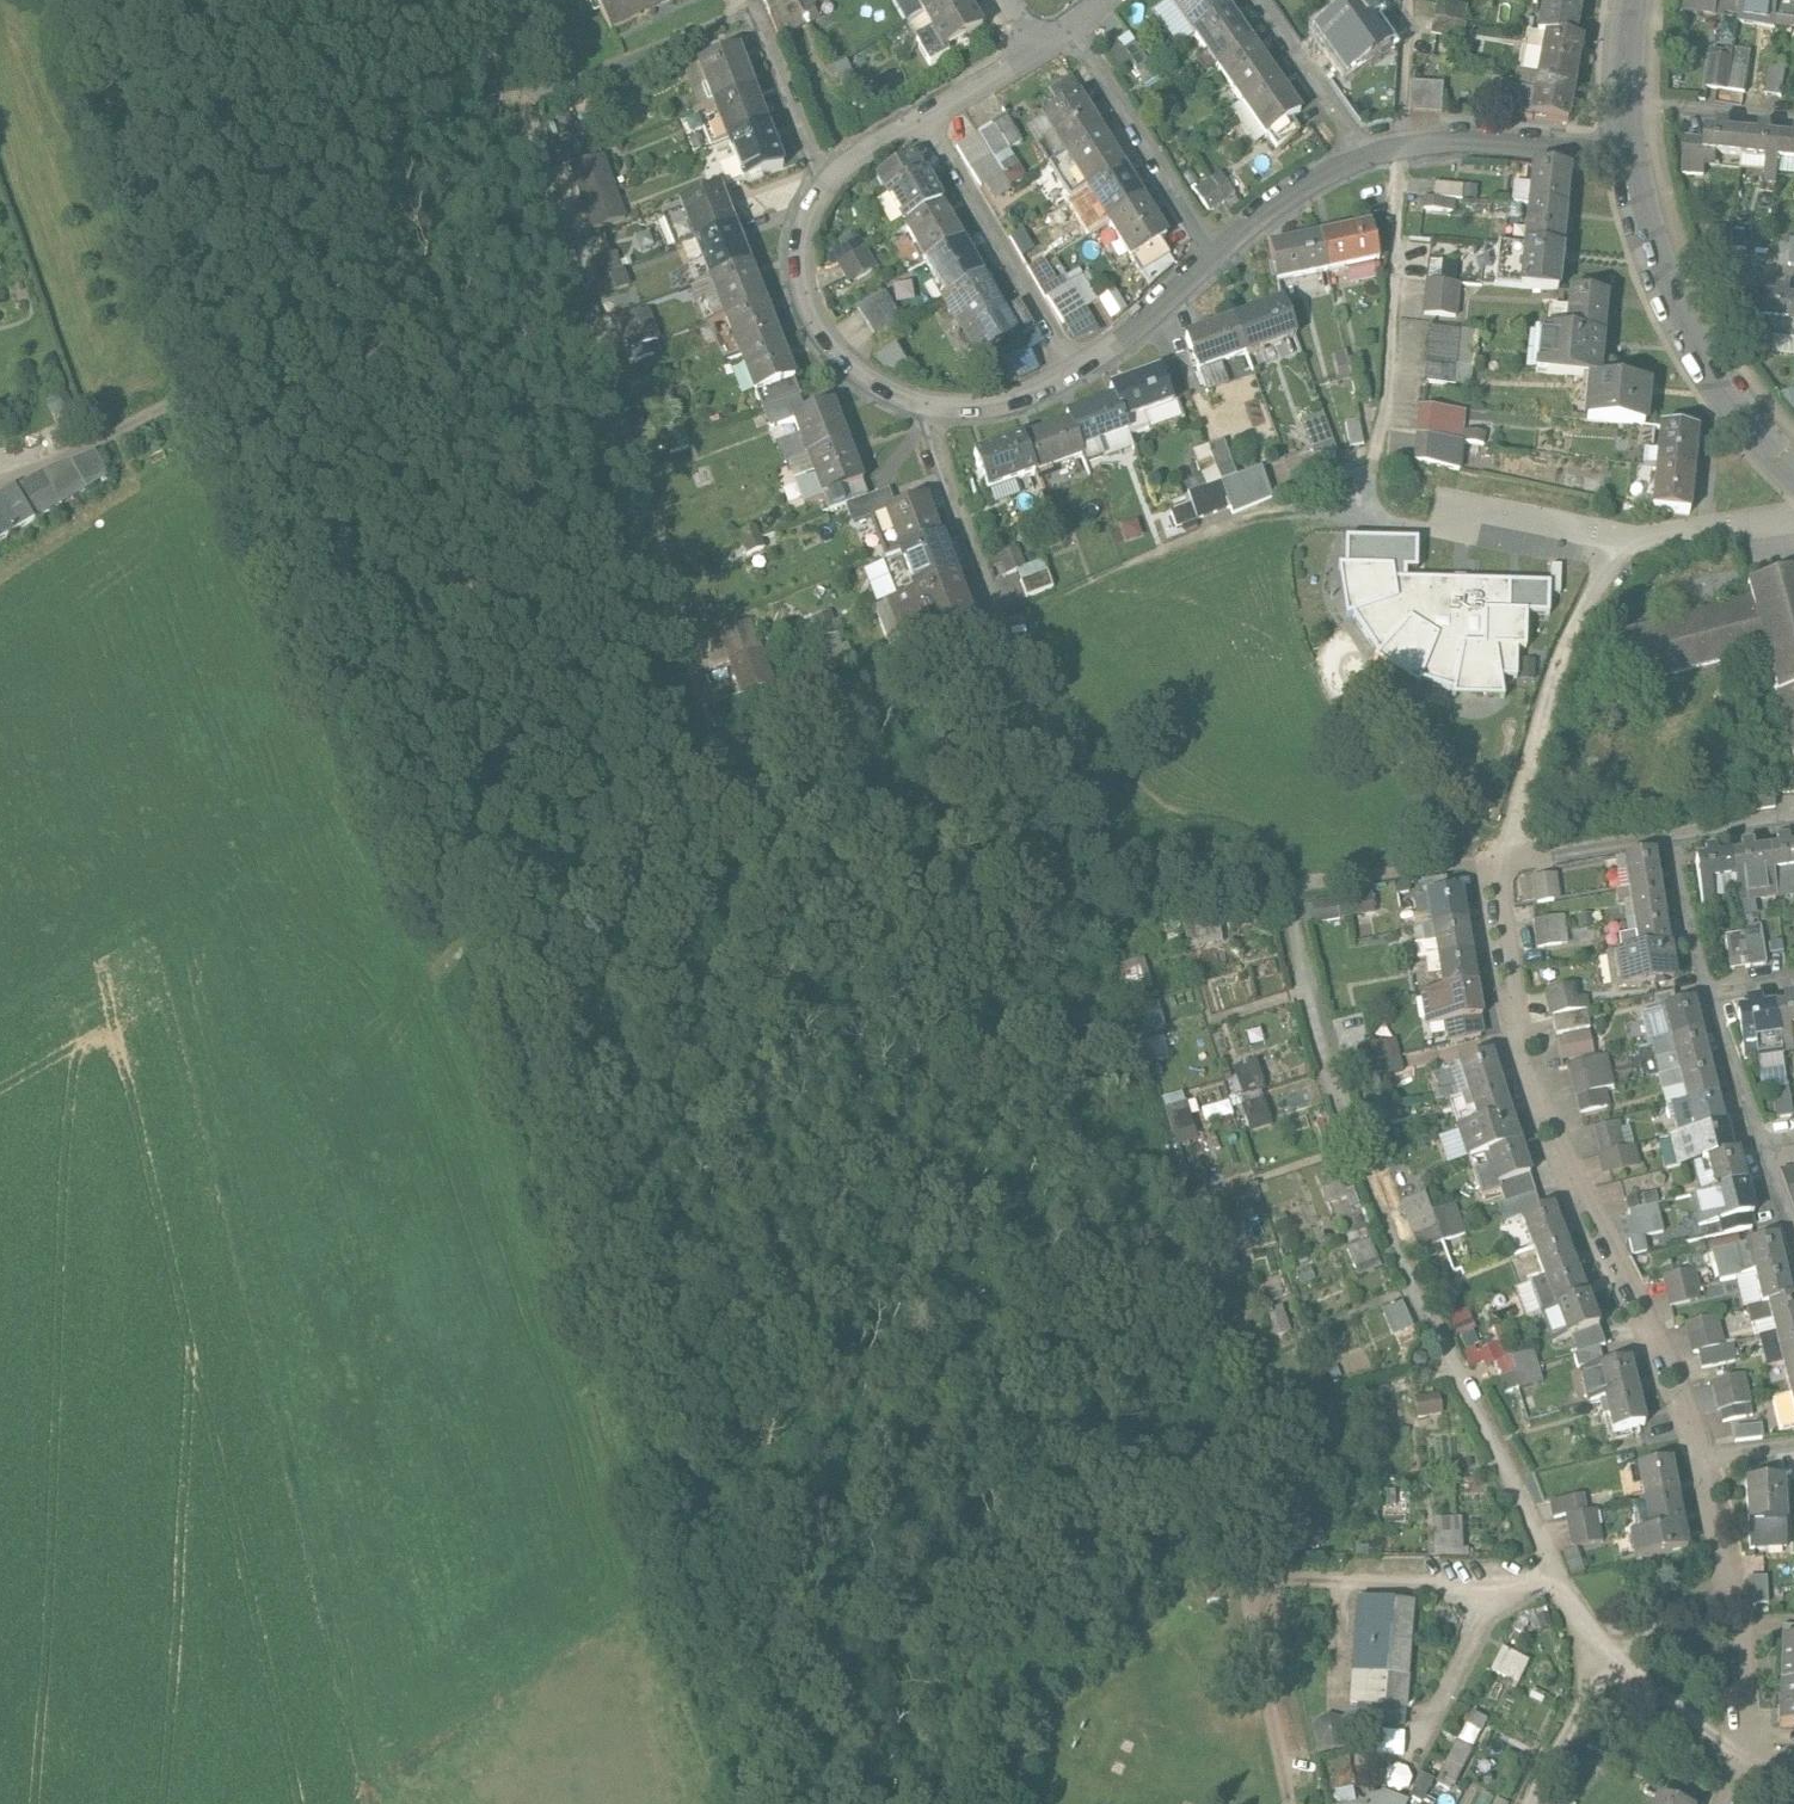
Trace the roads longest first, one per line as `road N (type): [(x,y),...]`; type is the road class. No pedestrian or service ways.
road 1 (track): [(776,1803),(716,1570),(505,936),(460,855),(405,781),(221,381)]
road 2 (track): [(719,743),(524,99)]
road 3 (residential): [(1506,868),(1497,939),(1516,1042),(1547,1130),(1670,1369),(1708,1464)]
road 4 (unclassified): [(56,0),(105,58),(221,381)]
road 5 (track): [(1001,626),(719,743)]
road 6 (residential): [(1708,1464),(1736,1576),(1748,1682),(1742,1754)]
road 7 (residential): [(929,116),(1072,361)]
road 8 (residential): [(1360,159),(1480,144),(1638,159)]
road 9 (residential): [(834,180),(817,201),(803,250),(803,290),(842,353),(874,378),(917,392)]
road 10 (residential): [(1075,17),(1210,254)]
road 11 (residential): [(917,392),(929,453),(1001,626)]
road 12 (tertiary): [(1667,269),(1695,338),(1738,408),(1793,471)]
road 13 (residential): [(1262,0),(1360,159)]
road 14 (residential): [(834,180),(802,135),(758,12)]
road 15 (residential): [(1210,254),(1290,196),(1360,159)]
road 16 (residential): [(1072,361),(1210,254)]
road 17 (residential): [(1629,104),(1793,114)]
road 18 (residential): [(1667,843),(1711,1001)]
road 19 (residential): [(1667,843),(1506,868)]
road 20 (residential): [(917,392),(1001,389),(1072,361)]
road 21 (residential): [(1638,541),(1793,515)]
road 22 (residential): [(1711,1001),(1759,1144)]
road 23 (residential): [(1793,819),(1667,843)]
road 24 (residential): [(1667,269),(1793,280)]
road 25 (residential): [(1029,46),(929,116)]

